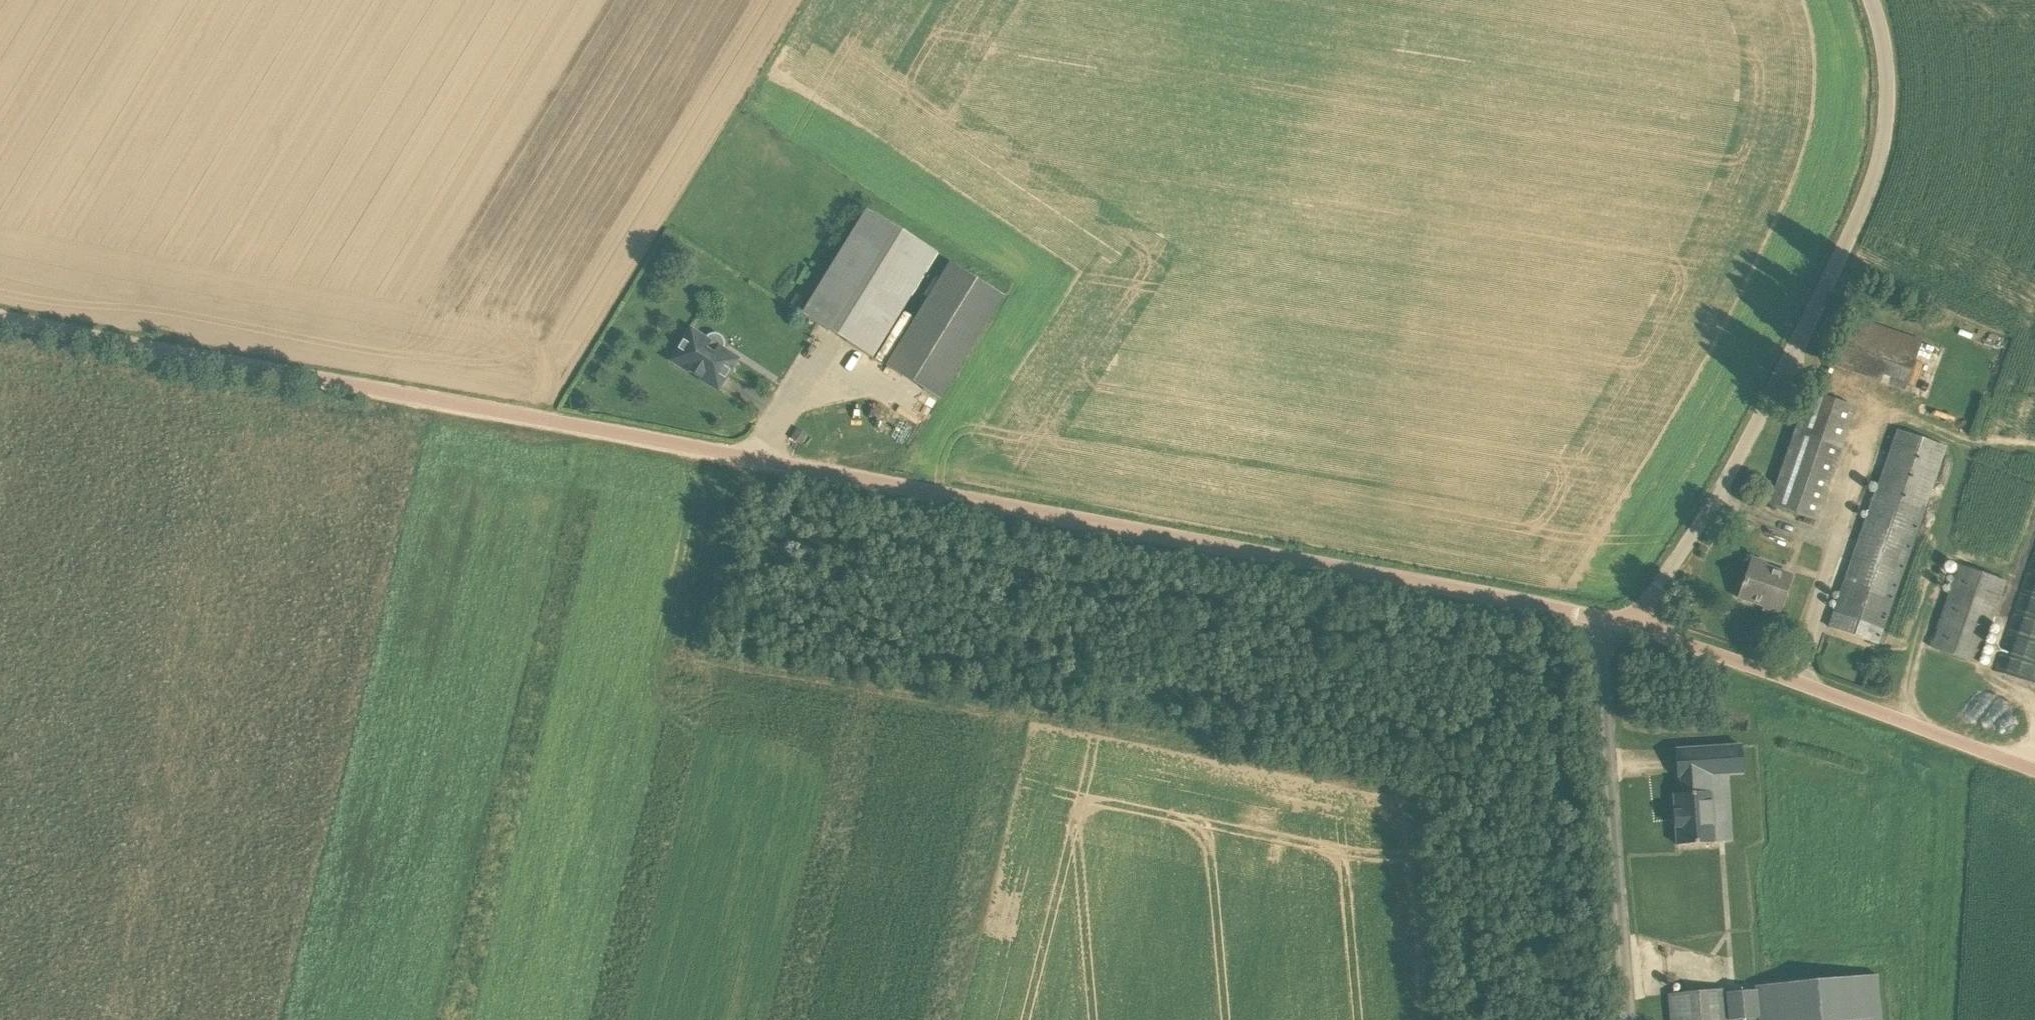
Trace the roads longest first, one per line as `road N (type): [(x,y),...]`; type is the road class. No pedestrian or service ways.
road 1 (unclassified): [(1597,628),(0,321)]
road 2 (unclassified): [(1651,623),(1866,195),(1884,136),(1886,62),(1875,0)]
road 3 (unclassified): [(2034,769),(1651,623)]
road 4 (unclassified): [(1597,628),(1636,1019)]

